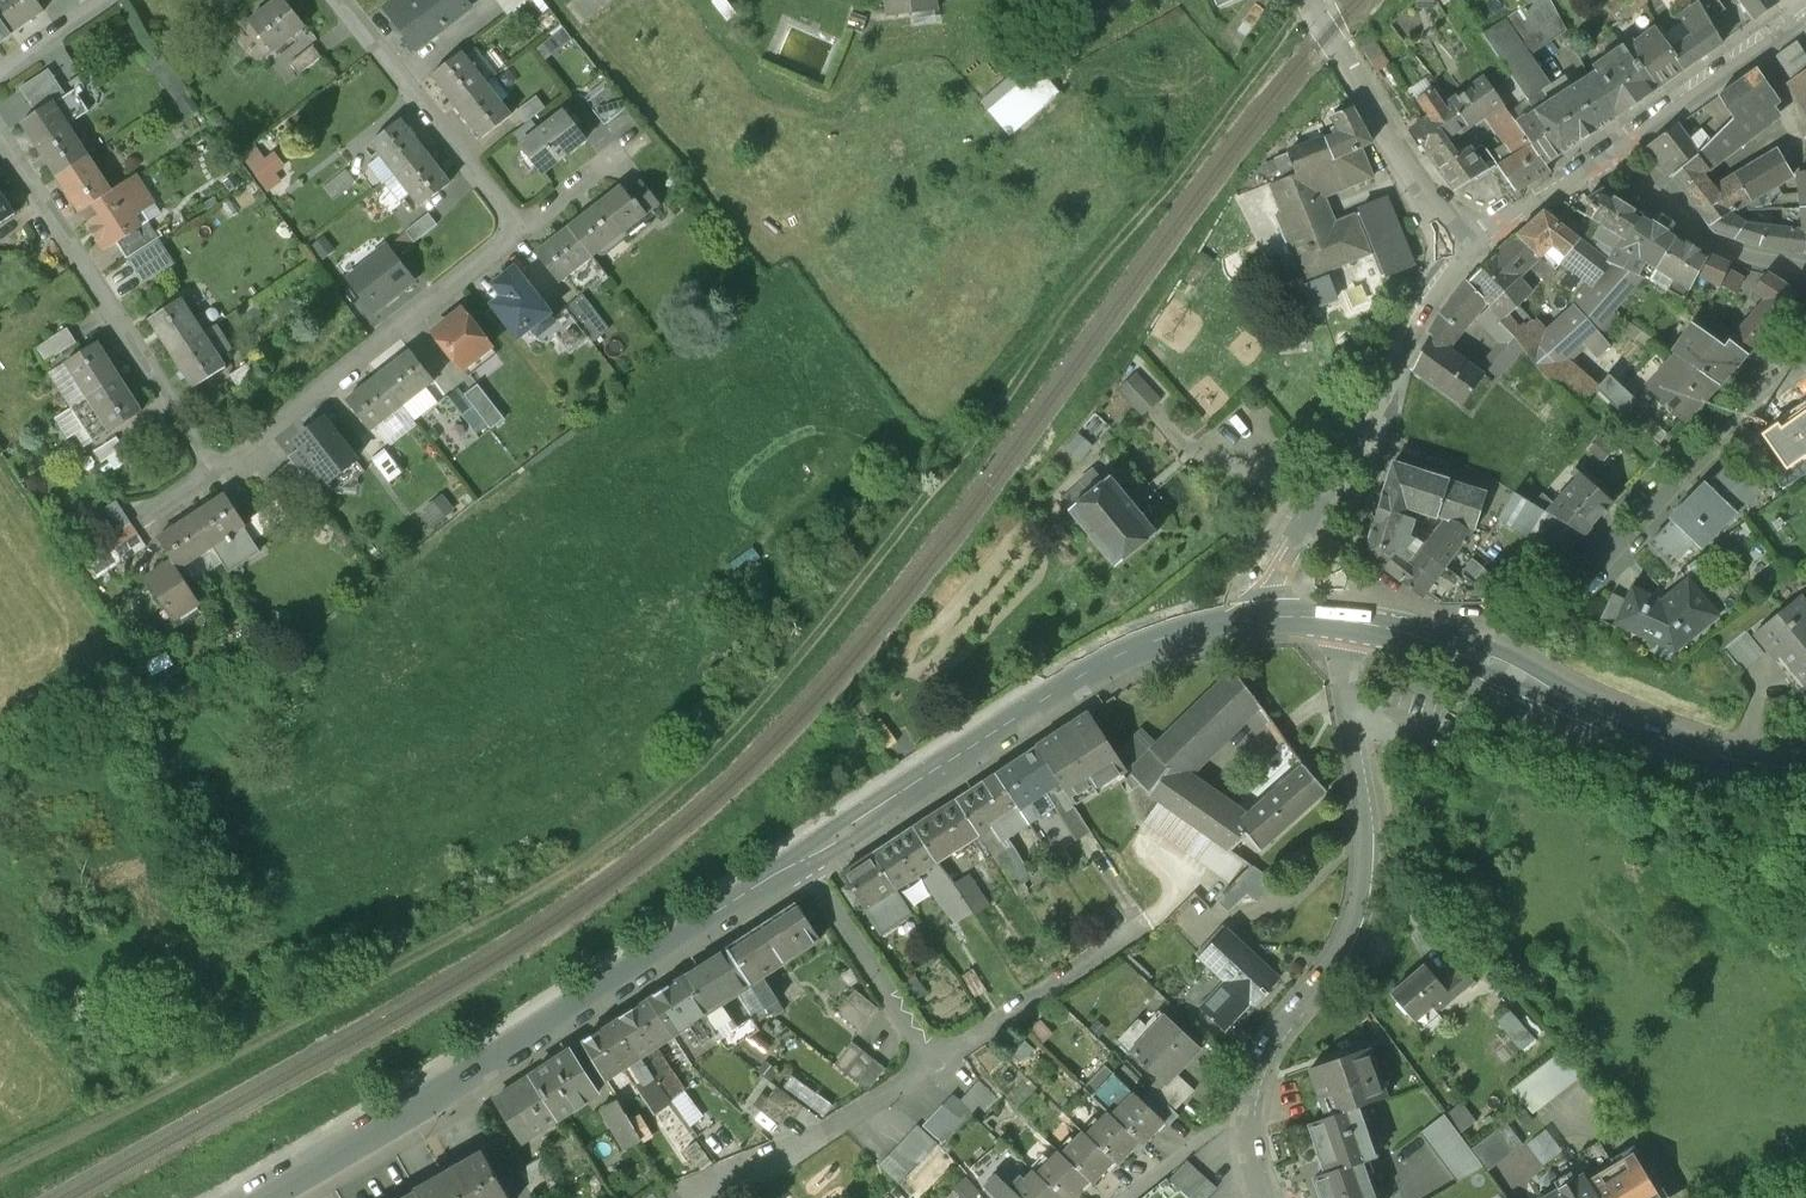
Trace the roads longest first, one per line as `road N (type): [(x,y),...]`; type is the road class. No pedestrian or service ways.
road 1 (track): [(0,1177),(547,884),(670,791),(819,636),(1096,268),(1191,164),(1309,4)]
road 2 (tertiary): [(259,1197),(801,852)]
road 3 (tertiary): [(801,852),(1140,647),(1208,620),(1323,612)]
road 4 (residential): [(1323,612),(1363,823),(1356,927),(1284,1017),(1244,1098)]
road 5 (tertiary): [(1323,612),(1464,648),(1728,751),(1805,765)]
road 6 (residential): [(226,454),(0,131)]
road 7 (residential): [(1463,239),(1263,574)]
road 8 (residential): [(226,454),(527,230)]
road 9 (residential): [(1552,577),(1805,344)]
road 10 (residential): [(936,1070),(1142,922),(1175,852)]
road 11 (residential): [(341,0),(527,230)]
road 12 (residential): [(1308,0),(1463,239)]
road 13 (residential): [(711,1197),(734,1165),(936,1070)]
road 14 (residential): [(936,1070),(801,852)]
road 15 (residential): [(1607,144),(1688,225),(1734,249),(1805,262)]
road 16 (residential): [(1805,13),(1607,144)]
road 17 (residential): [(1607,144),(1463,239)]
road 18 (residential): [(1244,1098),(1124,1197)]

